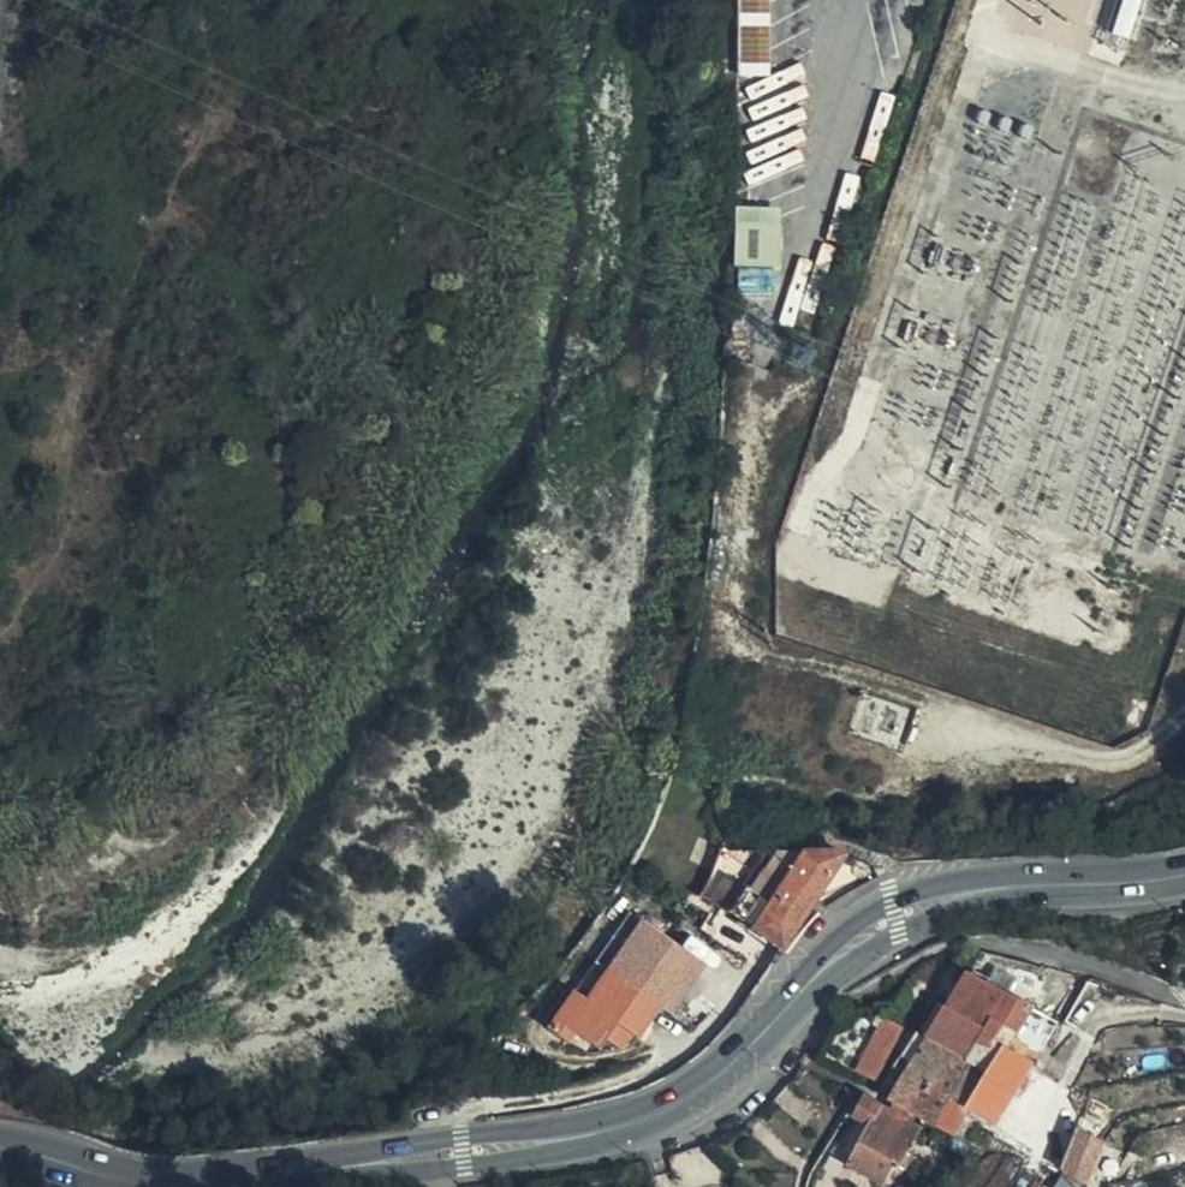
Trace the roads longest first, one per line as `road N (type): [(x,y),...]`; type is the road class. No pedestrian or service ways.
road 1 (tertiary): [(1184,875),(967,894),(897,915),(829,962),(694,1095),(613,1129),(193,1184),(128,1179),(0,1148)]
road 2 (track): [(1184,712),(1119,753),(865,675)]

